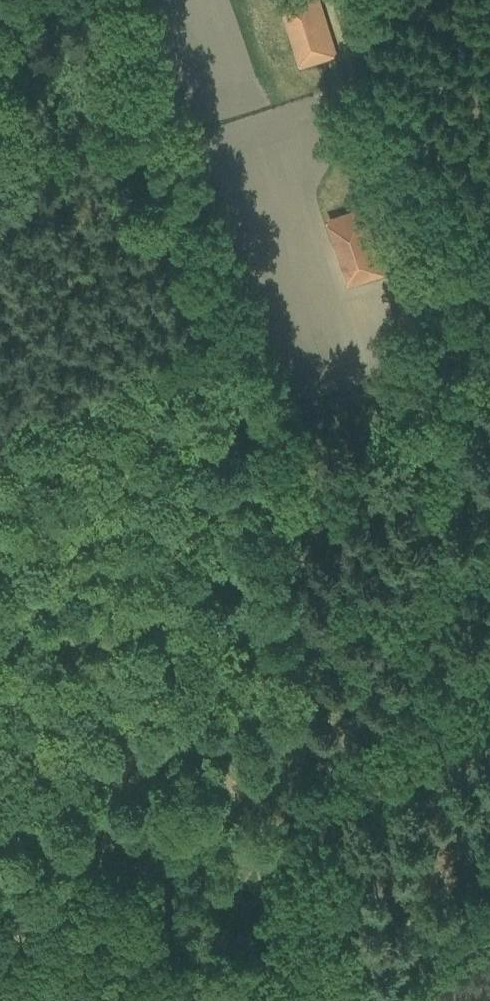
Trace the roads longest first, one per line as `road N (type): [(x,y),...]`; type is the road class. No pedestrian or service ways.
road 1 (track): [(254,874),(282,686),(273,522),(259,458),(128,135)]
road 2 (unclassified): [(128,135),(76,0)]
road 3 (track): [(315,1000),(254,874)]
road 4 (track): [(254,874),(230,924),(217,1000)]

